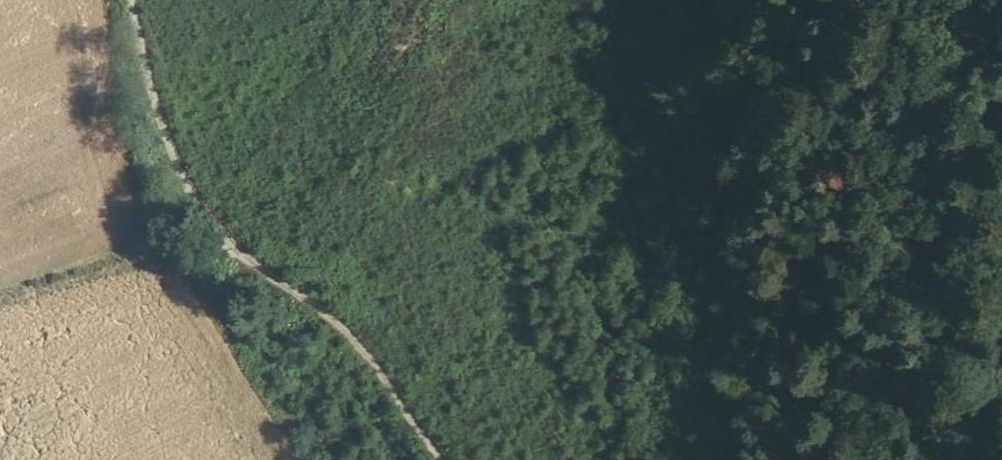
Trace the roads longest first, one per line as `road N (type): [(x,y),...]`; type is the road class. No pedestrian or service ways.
road 1 (track): [(121,0),(158,124),(234,261),(343,326),(446,459)]

